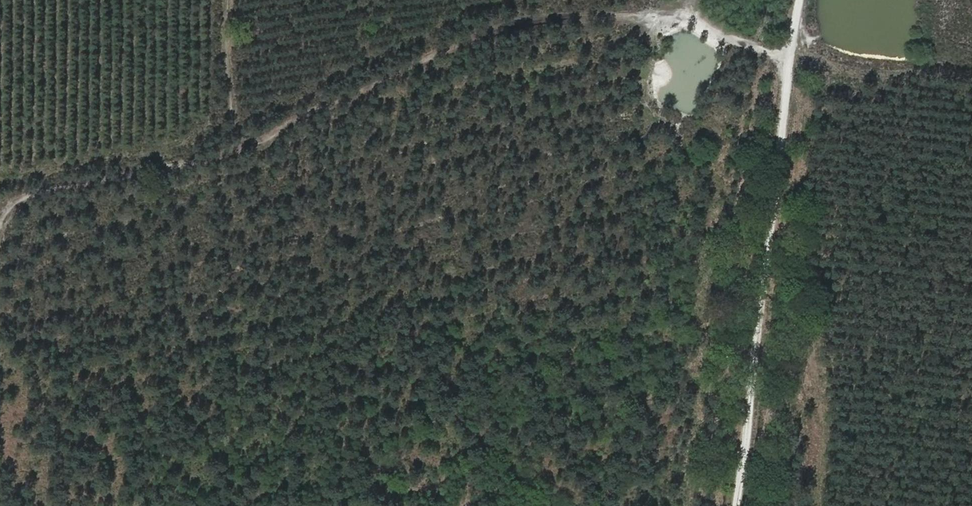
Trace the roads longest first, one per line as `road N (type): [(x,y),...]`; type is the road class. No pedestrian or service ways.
road 1 (track): [(242,150),(490,29),(526,20),(678,14),(789,59)]
road 2 (track): [(736,505),(799,0)]
road 3 (track): [(242,150),(0,205)]
road 4 (track): [(233,0),(242,150)]

